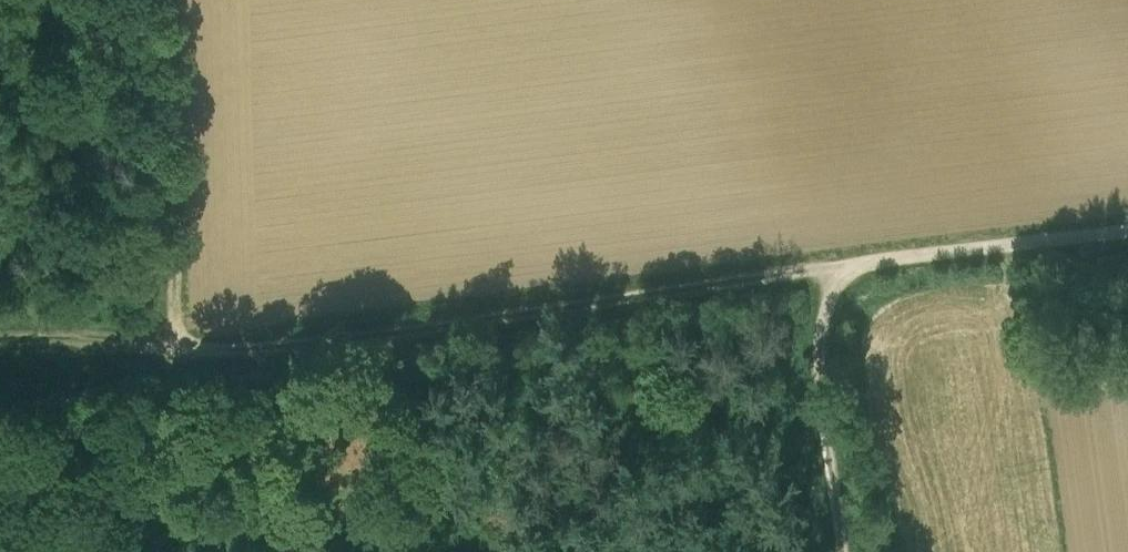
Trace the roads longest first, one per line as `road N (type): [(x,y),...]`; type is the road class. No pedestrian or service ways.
road 1 (track): [(176,351),(812,277)]
road 2 (track): [(179,0),(176,351)]
road 3 (track): [(1127,233),(812,277)]
road 4 (track): [(812,277),(846,551)]
road 5 (track): [(176,351),(192,551)]

